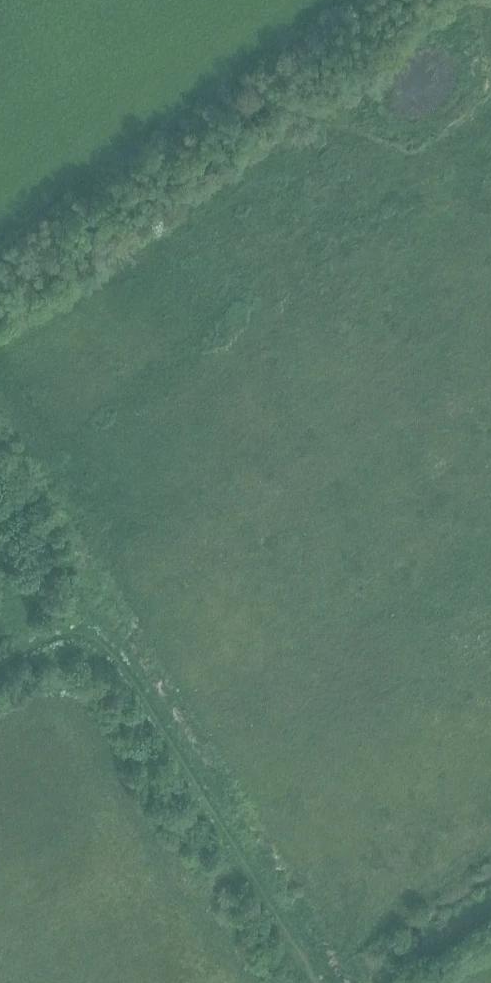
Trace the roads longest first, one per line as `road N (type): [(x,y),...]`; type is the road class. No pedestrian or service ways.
road 1 (track): [(317,982),(96,621),(0,680)]

